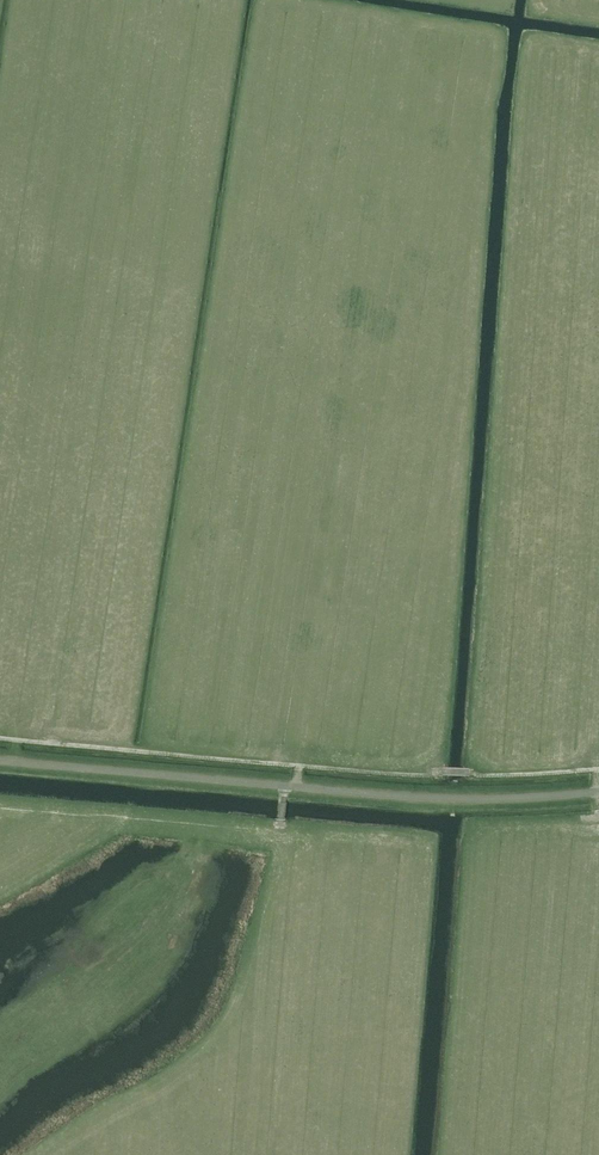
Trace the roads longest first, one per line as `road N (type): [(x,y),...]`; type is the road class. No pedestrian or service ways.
road 1 (unclassified): [(0,757),(335,791),(479,797),(598,788)]

